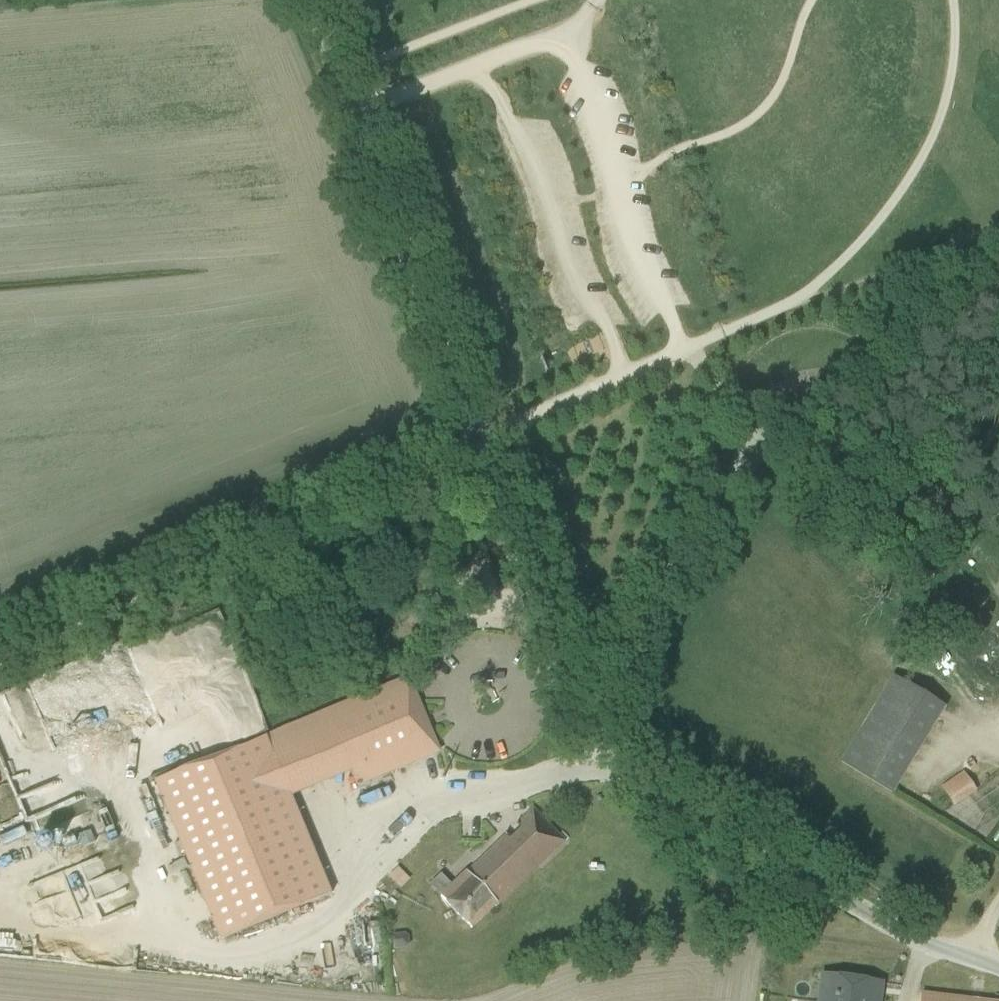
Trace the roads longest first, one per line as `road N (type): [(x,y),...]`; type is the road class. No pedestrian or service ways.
road 1 (tertiary): [(998,965),(916,939),(708,823),(600,747),(309,0)]
road 2 (track): [(479,449),(0,664)]
road 3 (track): [(799,299),(475,440)]
road 4 (track): [(951,0),(947,98),(919,165),(874,231),(799,299)]
road 5 (track): [(337,75),(537,0)]
road 6 (track): [(998,224),(799,299)]

